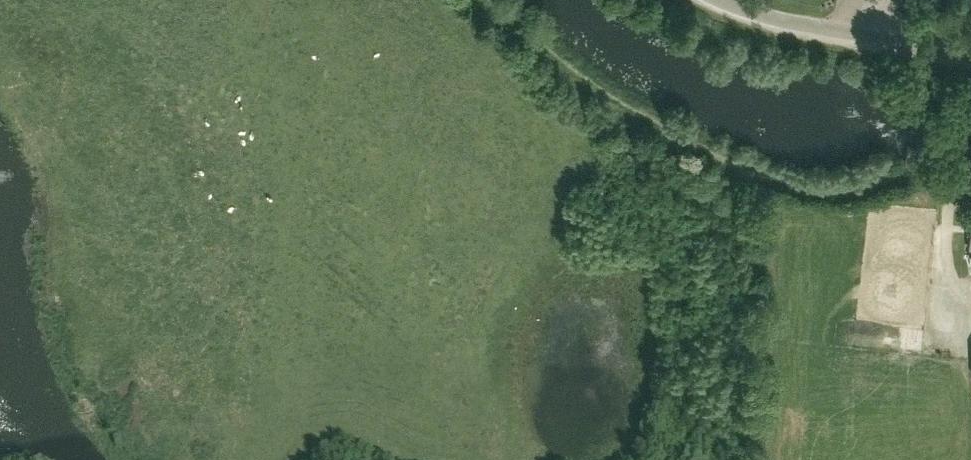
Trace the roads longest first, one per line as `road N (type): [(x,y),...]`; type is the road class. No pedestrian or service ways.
road 1 (unclassified): [(970,57),(788,23),(717,0)]

